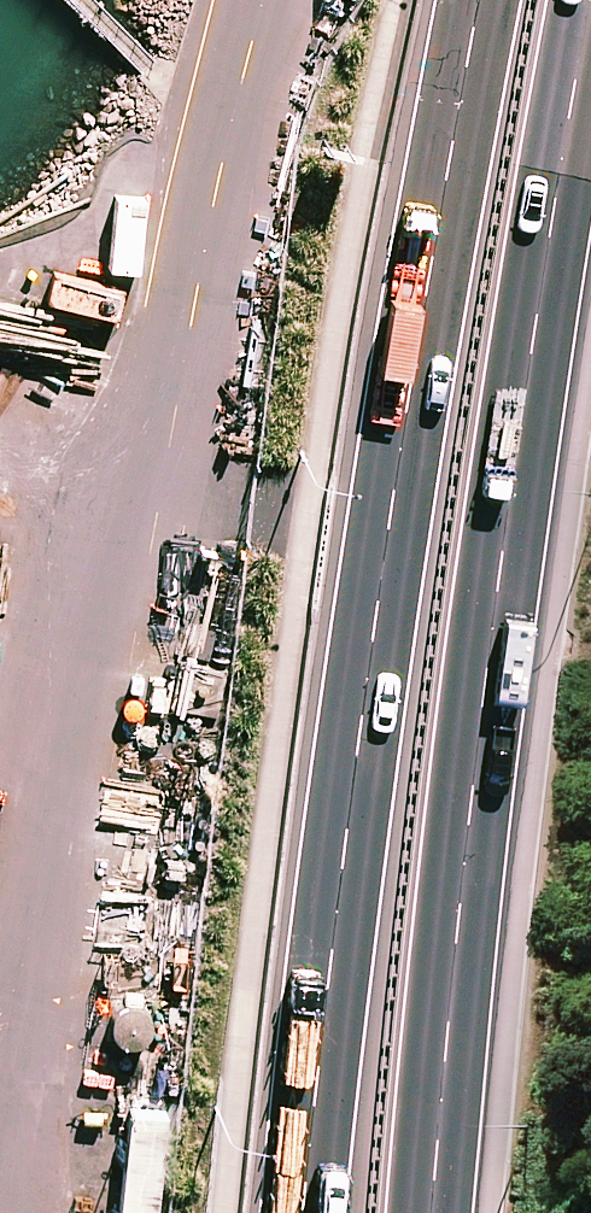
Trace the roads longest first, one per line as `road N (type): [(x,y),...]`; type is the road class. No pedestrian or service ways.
road 1 (trunk): [(318,1212),(418,413),(497,0)]
road 2 (trunk): [(590,89),(528,433),(442,1212)]

